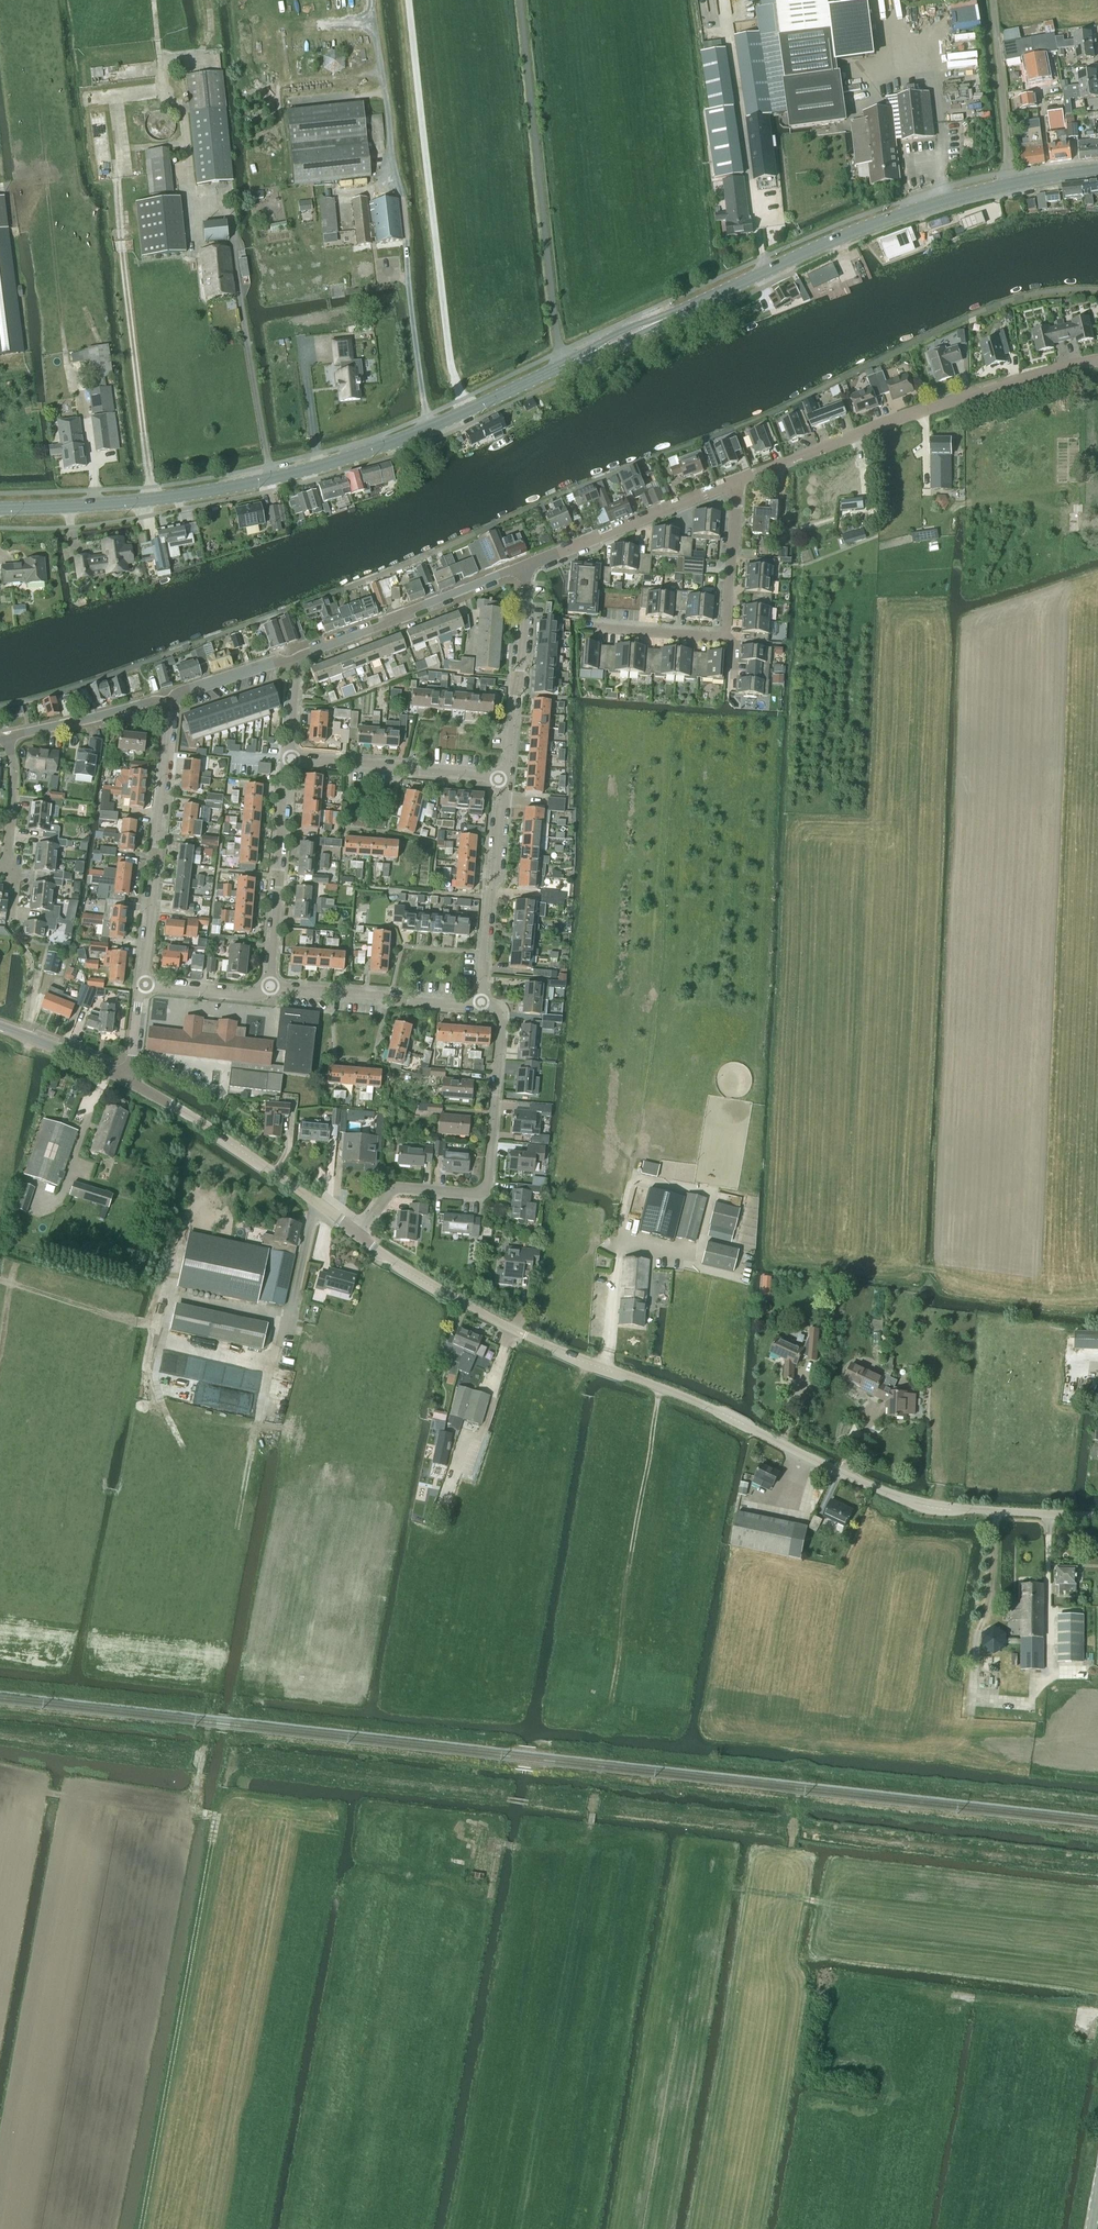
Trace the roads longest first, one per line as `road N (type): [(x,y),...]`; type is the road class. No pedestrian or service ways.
road 1 (secondary): [(0,509),(213,491),(372,450),(851,232),(1009,183),(1097,171)]
road 2 (track): [(231,1764),(1097,1867)]
road 3 (tertiary): [(1097,1518),(951,1510),(880,1491),(726,1416),(524,1336),(358,1236)]
road 4 (track): [(139,2228),(216,1818),(194,1808),(204,1746)]
road 5 (tertiary): [(737,481),(892,421),(1097,362)]
road 6 (track): [(561,366),(521,0)]
road 7 (residential): [(482,1005),(501,1014),(503,1028),(481,1195),(393,1189),(358,1236)]
road 8 (track): [(181,1445),(154,1392),(164,1328),(0,1281)]
road 9 (tertiary): [(142,986),(168,699)]
road 10 (tertiary): [(358,1236),(199,1121),(130,1083)]
road 11 (tertiary): [(288,659),(526,566)]
road 12 (residential): [(269,989),(289,756)]
road 13 (tertiary): [(526,566),(737,481)]
road 14 (residential): [(482,1005),(503,780)]
road 15 (residential): [(503,780),(289,756)]
road 16 (residential): [(503,780),(526,566)]
road 17 (residential): [(269,989),(482,1005)]
road 18 (track): [(0,1770),(24,1774),(56,1797),(96,1786),(195,1801)]
road 19 (track): [(1009,183),(991,0)]
road 20 (tertiary): [(168,699),(7,739)]
road 21 (residential): [(737,481),(726,636)]
road 22 (track): [(952,1996),(1097,2014)]
road 23 (tertiary): [(130,1083),(0,1029)]
road 24 (residential): [(7,871),(14,783),(7,739)]
road 25 (residential): [(726,636),(597,629)]
road 26 (track): [(638,1515),(660,1388)]
road 27 (residential): [(142,986),(252,996),(269,989)]
road 28 (tertiary): [(168,699),(288,659)]

